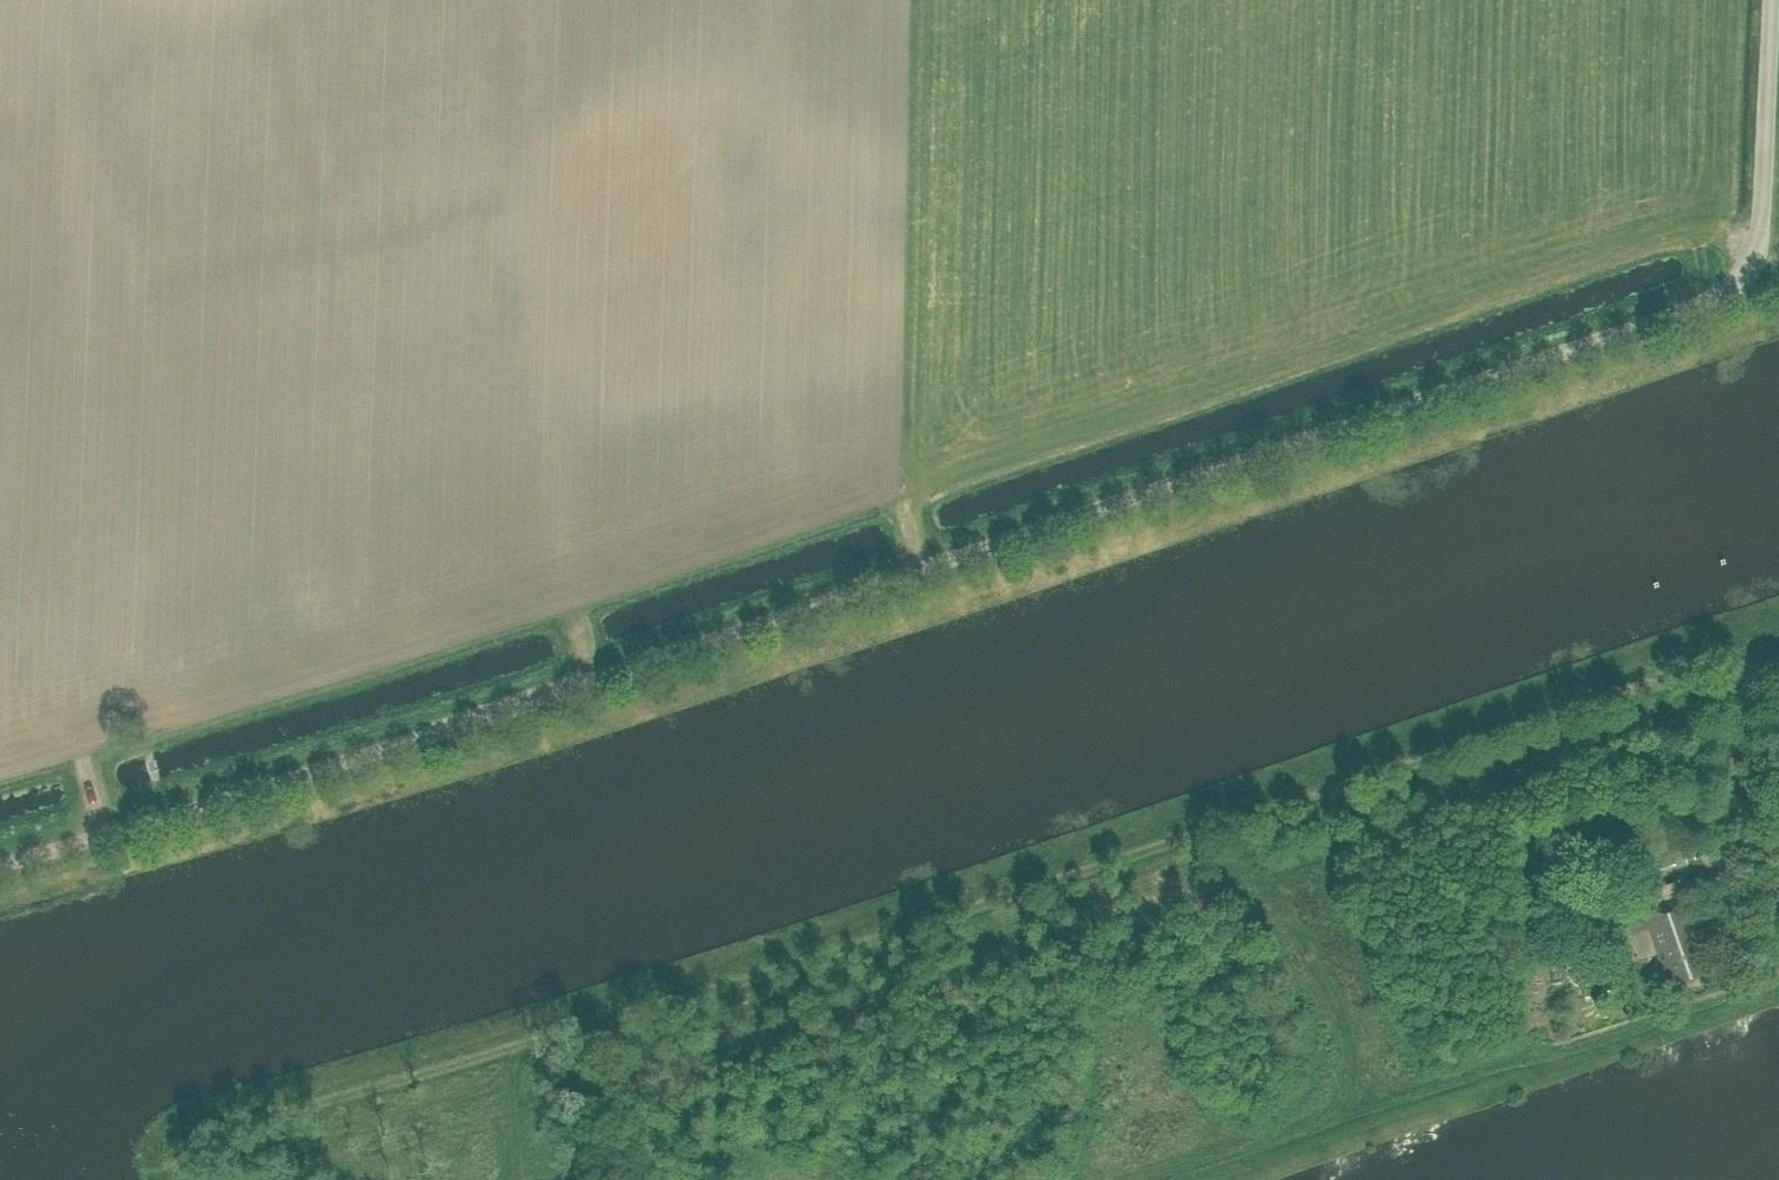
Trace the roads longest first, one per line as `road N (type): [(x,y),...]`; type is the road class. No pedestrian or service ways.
road 1 (unclassified): [(1771,0),(1759,241),(1741,276),(1711,299),(561,692),(0,865)]

